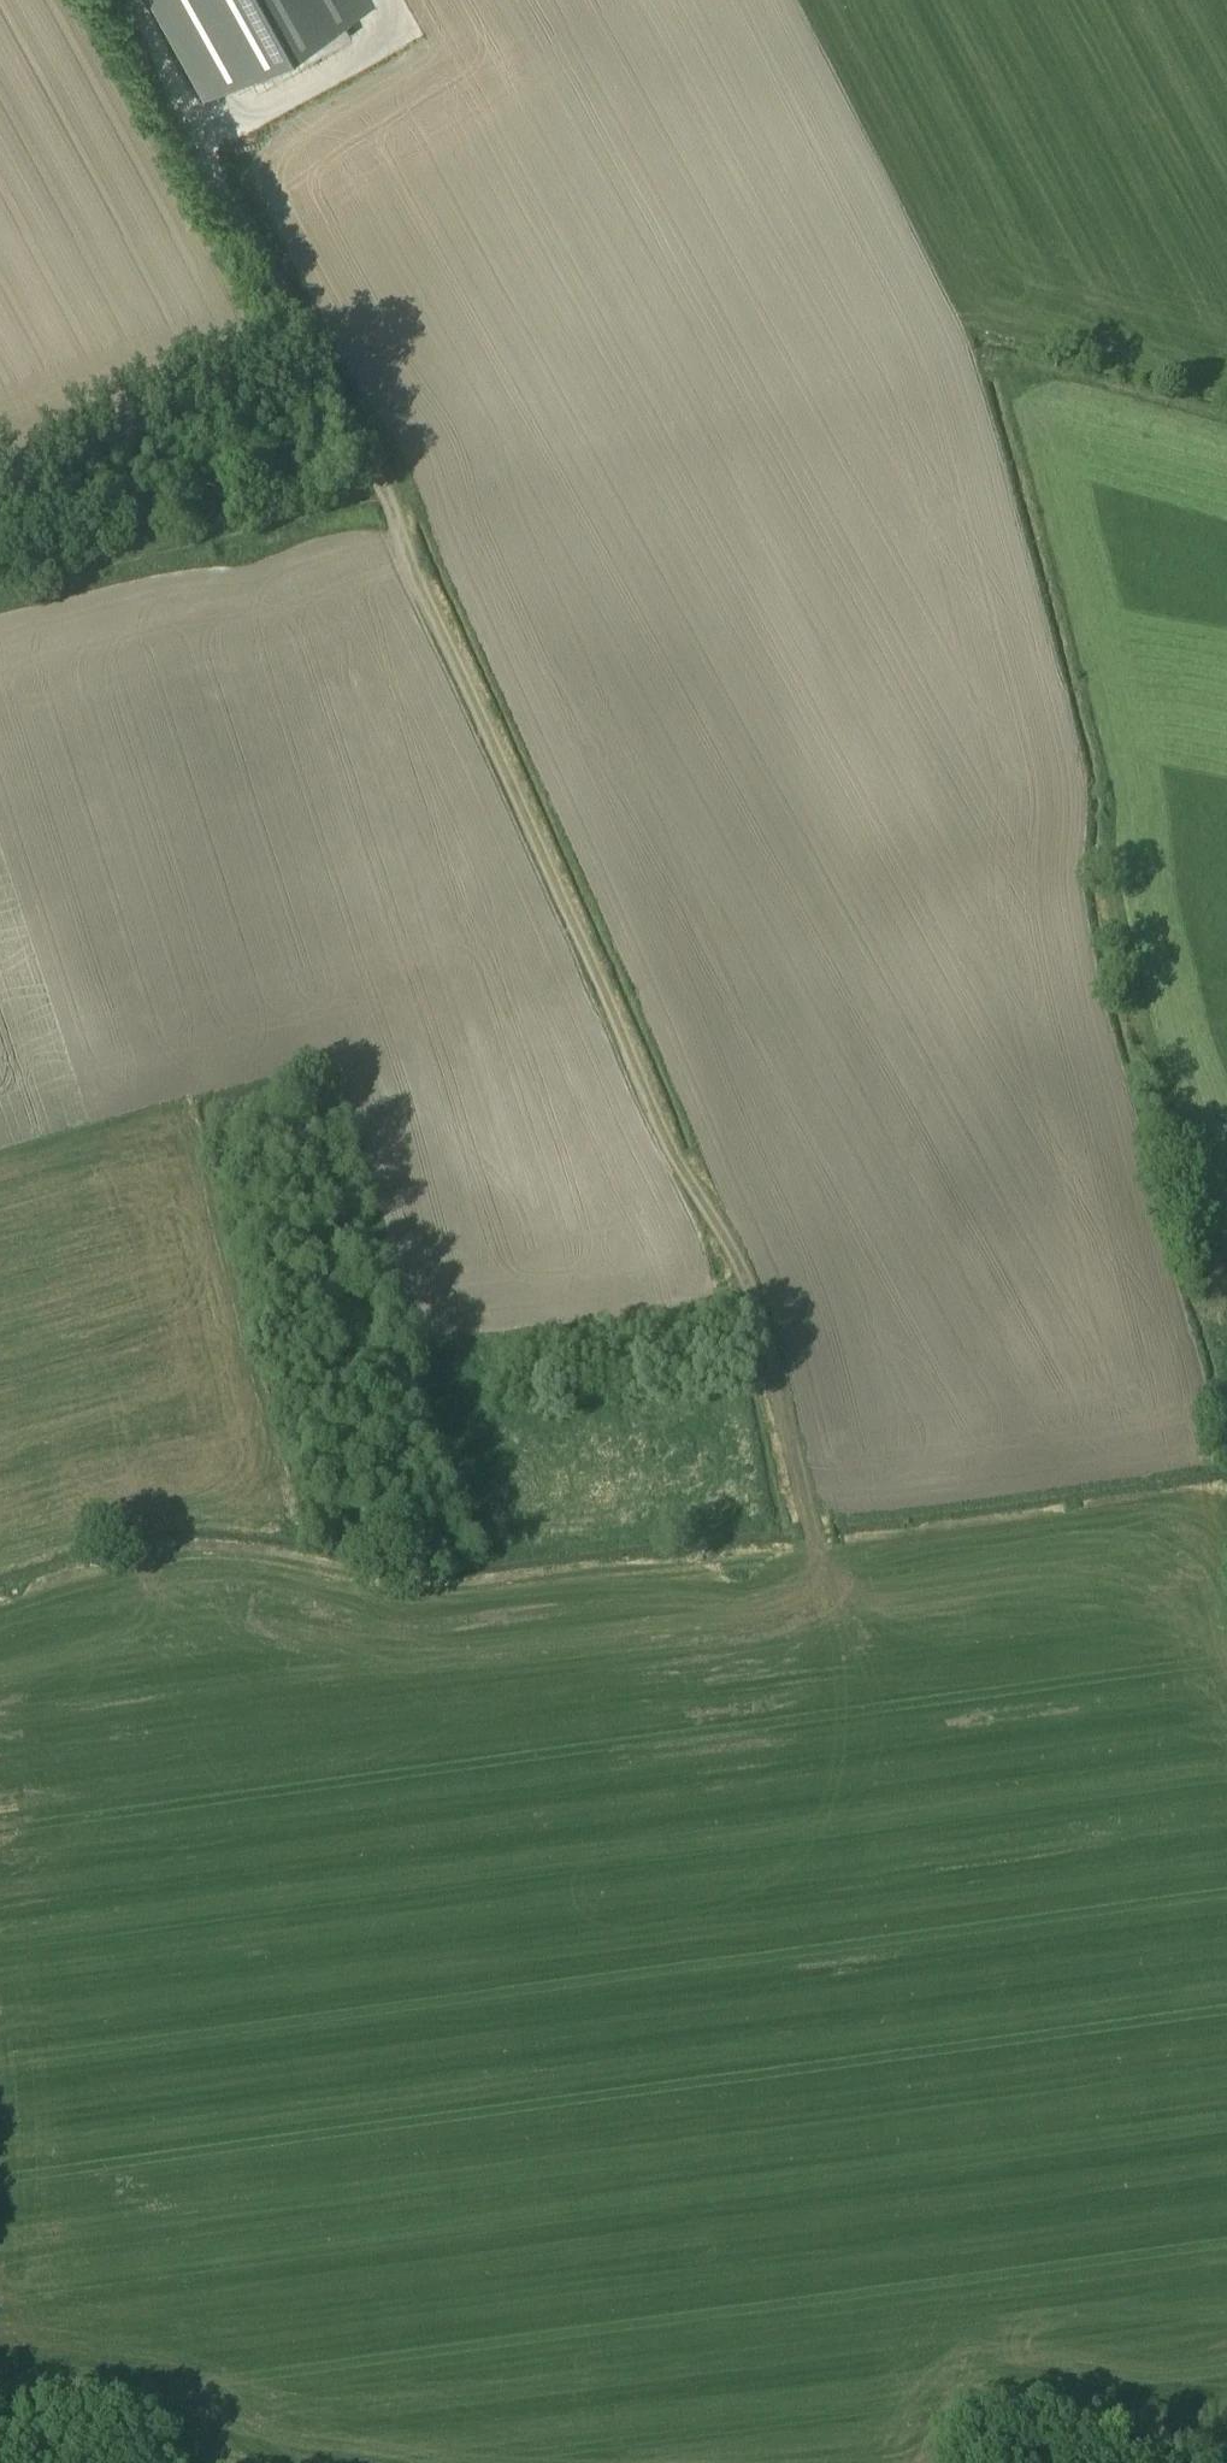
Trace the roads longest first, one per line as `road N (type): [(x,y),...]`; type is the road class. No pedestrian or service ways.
road 1 (track): [(203,136),(383,485),(684,1172),(744,1277),(825,1595)]
road 2 (track): [(0,575),(383,485)]

